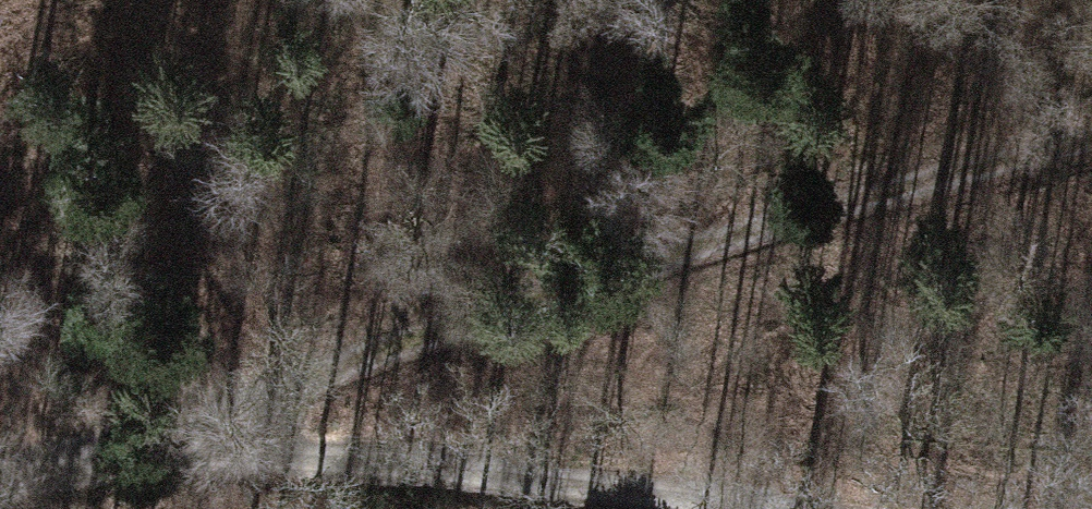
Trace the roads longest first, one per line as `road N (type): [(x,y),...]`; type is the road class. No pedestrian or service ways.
road 1 (track): [(1091,150),(858,187),(504,305),(221,437)]
road 2 (track): [(766,508),(221,437),(0,478)]

